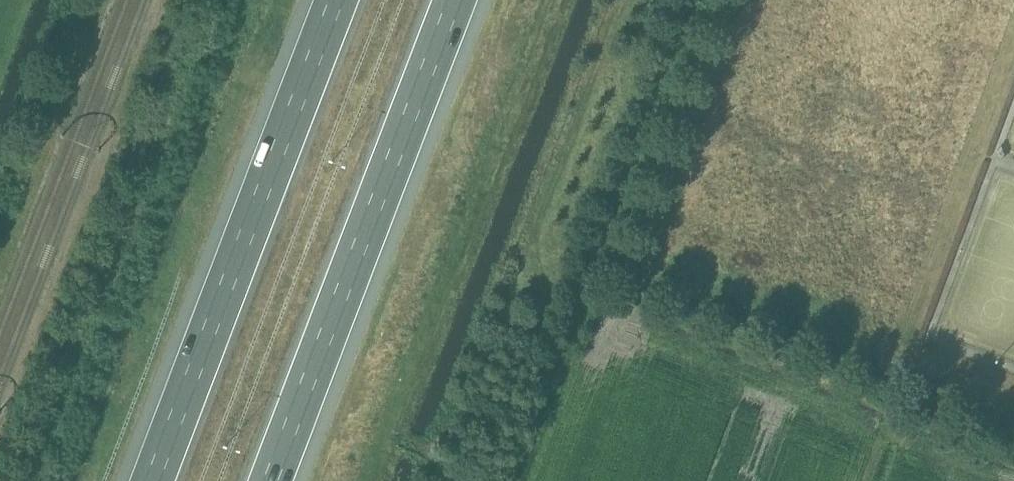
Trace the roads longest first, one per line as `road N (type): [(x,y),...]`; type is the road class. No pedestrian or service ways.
road 1 (motorway): [(271,480),(456,0)]
road 2 (motorway): [(337,0),(155,480)]
road 3 (track): [(537,256),(633,0)]

